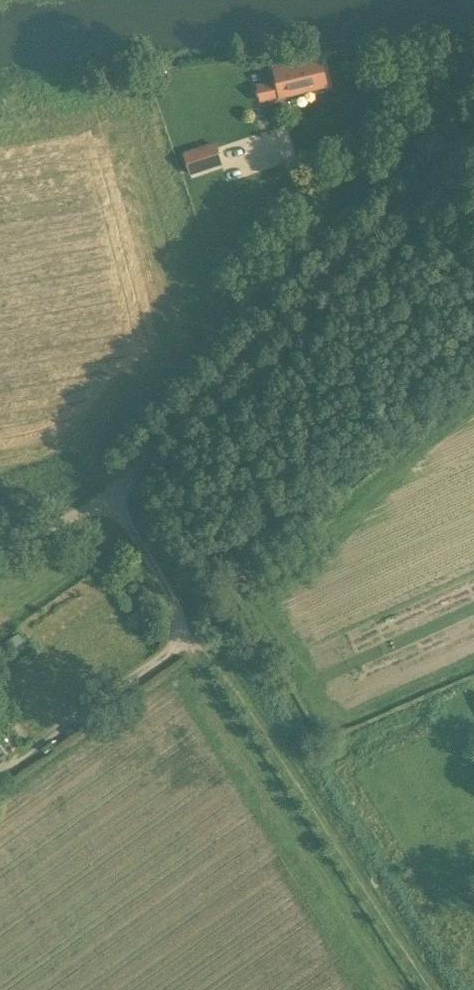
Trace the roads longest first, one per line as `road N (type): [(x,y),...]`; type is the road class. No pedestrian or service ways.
road 1 (unclassified): [(0,542),(65,523),(109,495),(473,141)]
road 2 (track): [(109,495),(178,610),(180,639)]

